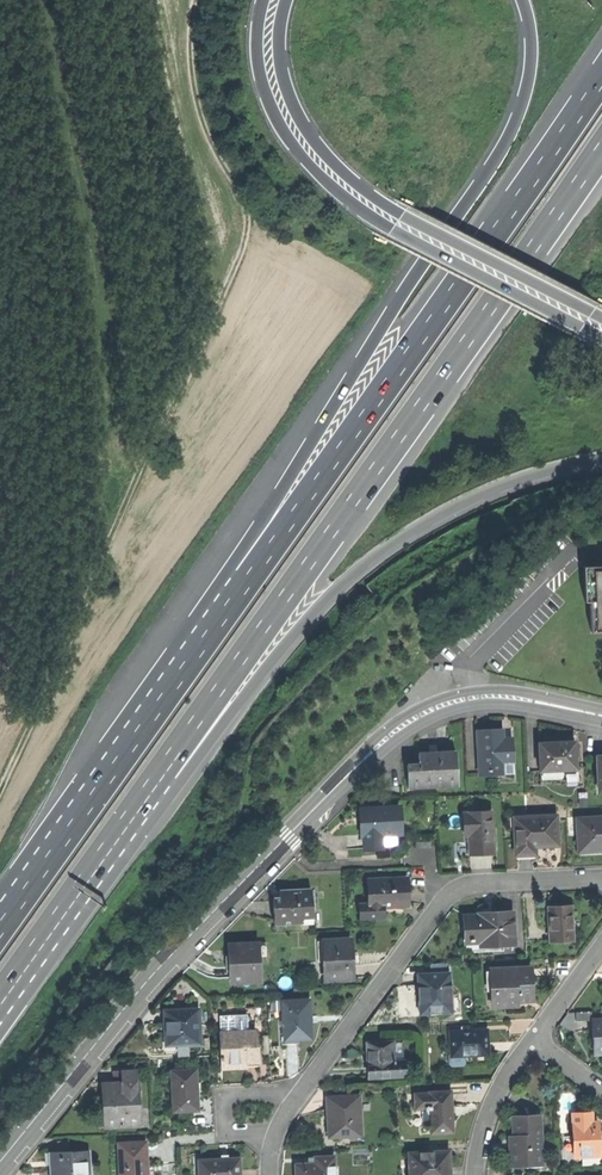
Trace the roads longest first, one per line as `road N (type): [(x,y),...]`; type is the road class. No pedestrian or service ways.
road 1 (trunk): [(0,1004),(601,146)]
road 2 (trunk): [(0,1038),(317,605),(401,537),(494,489),(601,458)]
road 3 (track): [(194,0),(191,79),(247,234),(0,795)]
road 4 (residential): [(601,717),(515,698),(468,699),(428,710),(386,737),(154,973),(0,1166)]
road 5 (trunk): [(601,76),(229,610)]
road 6 (trunk): [(263,0),(256,54),(272,112),(313,168),(391,230),(601,338)]
road 7 (residential): [(268,1174),(288,1109),(453,890),(601,879)]
road 8 (trunk): [(443,236),(249,539),(229,610)]
road 9 (trunk): [(229,610),(0,928)]
road 10 (trunk): [(443,236),(359,186),(300,121),(281,40),(288,0)]
road 11 (trunk): [(524,0),(530,72),(516,119),(443,236)]
road 12 (trunk): [(601,317),(443,236)]
road 13 (residential): [(533,1036),(496,1092),(475,1174)]

